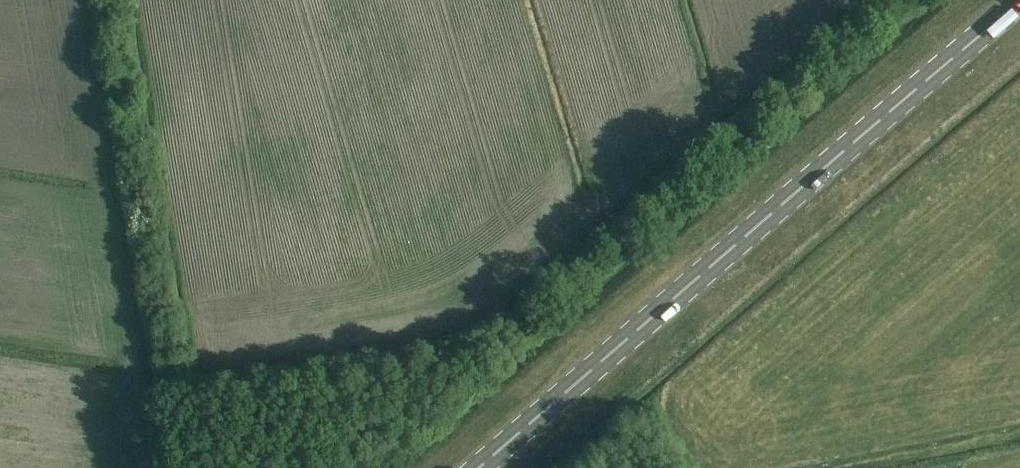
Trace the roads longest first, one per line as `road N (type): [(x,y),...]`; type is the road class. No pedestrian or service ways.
road 1 (primary): [(467,467),(1008,0)]

